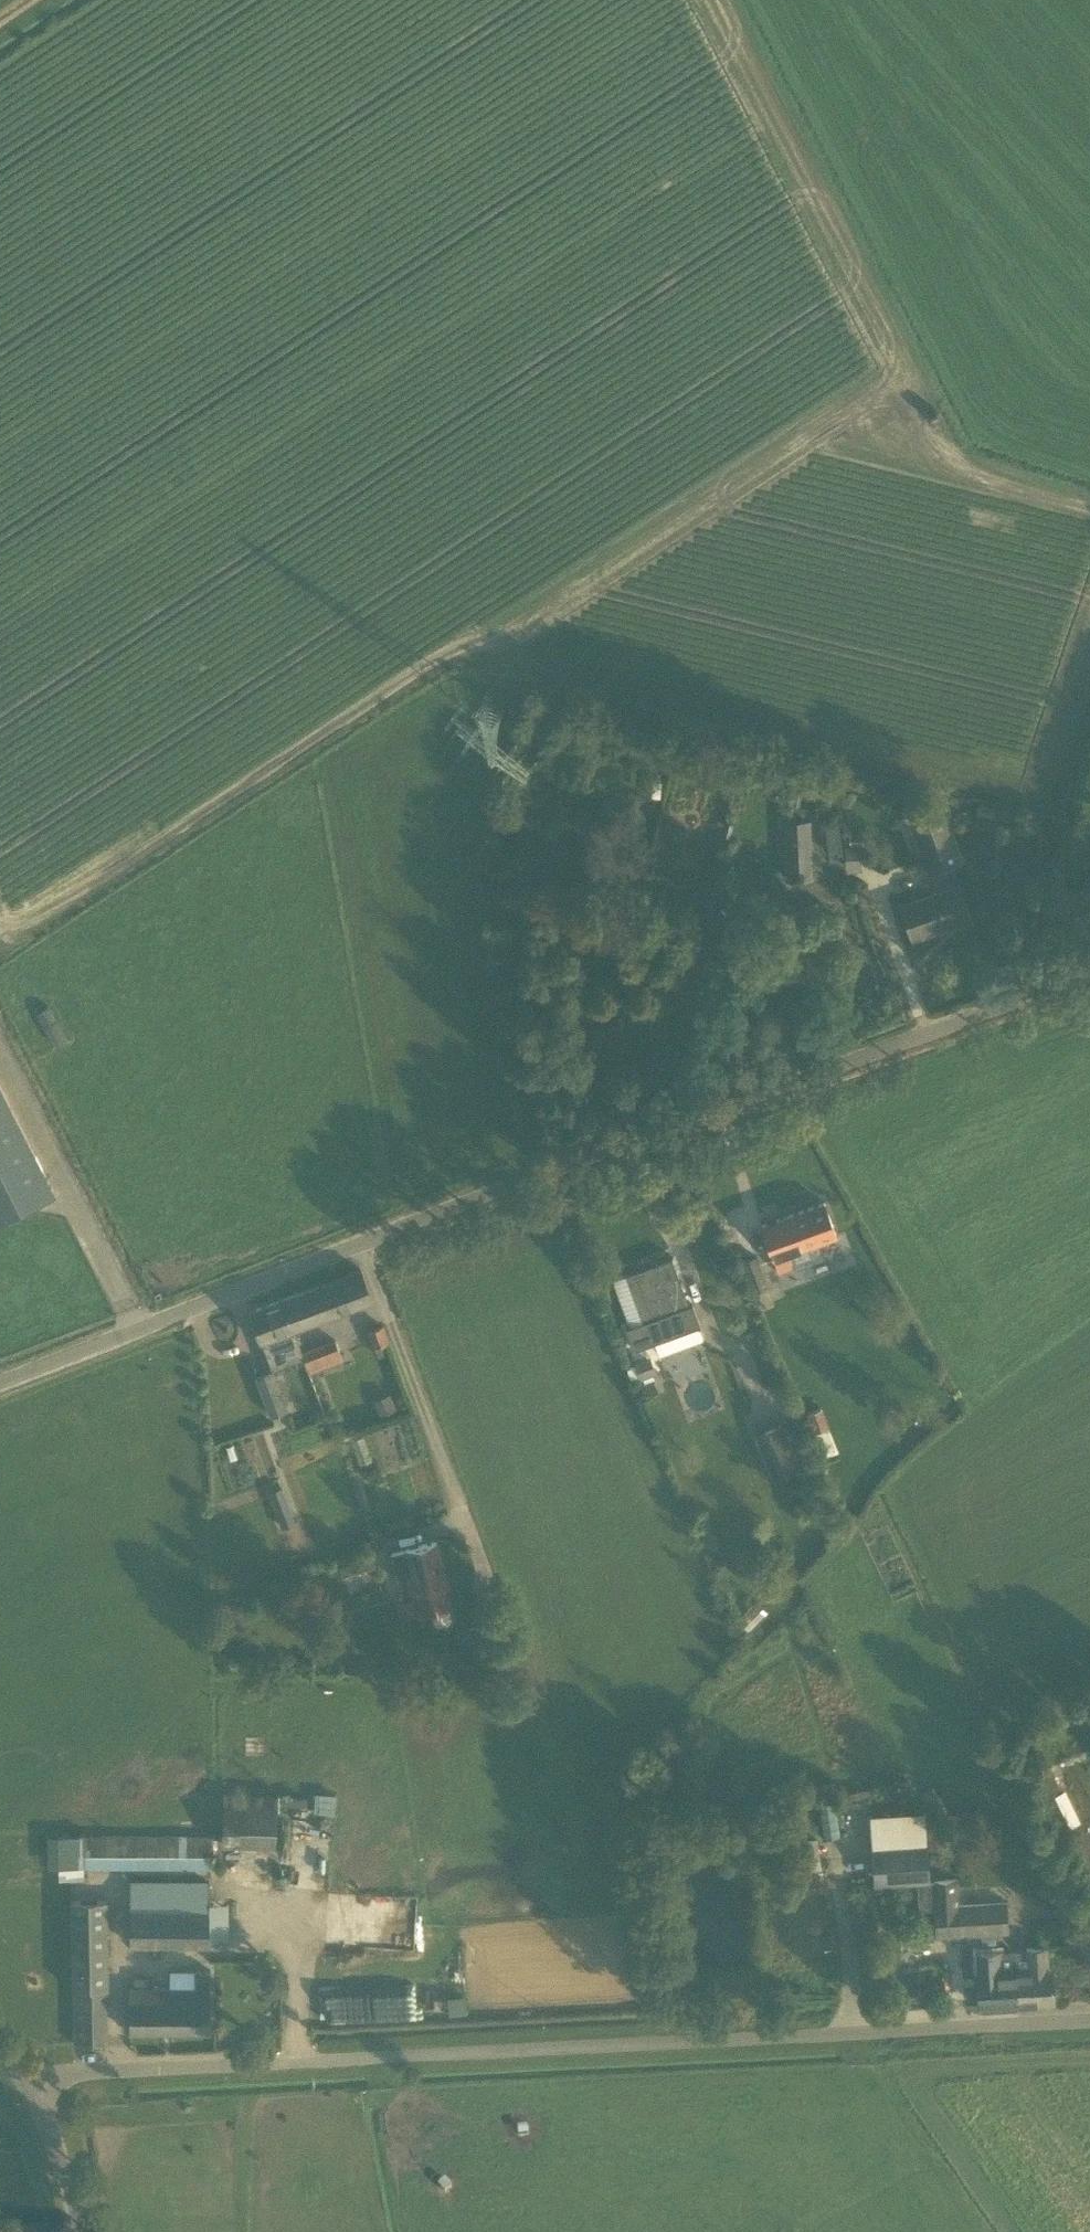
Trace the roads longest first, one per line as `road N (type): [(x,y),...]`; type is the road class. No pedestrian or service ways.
road 1 (unclassified): [(0,1392),(1089,978)]
road 2 (unclassified): [(21,2090),(86,2073),(1089,2021)]
road 3 (unclassified): [(74,2231),(68,2198),(21,2090)]

